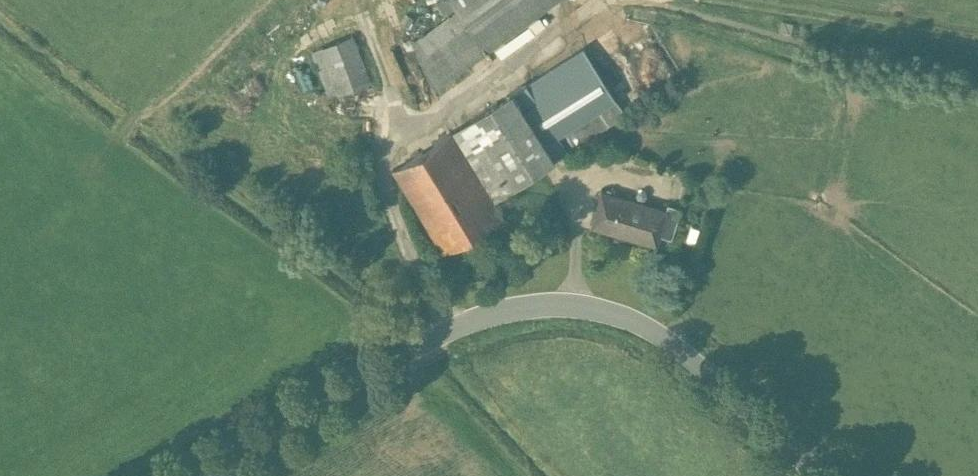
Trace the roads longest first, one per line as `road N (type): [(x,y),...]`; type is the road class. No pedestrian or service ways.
road 1 (tertiary): [(173,475),(454,324),(541,299),(610,305),(677,341),(826,475)]

